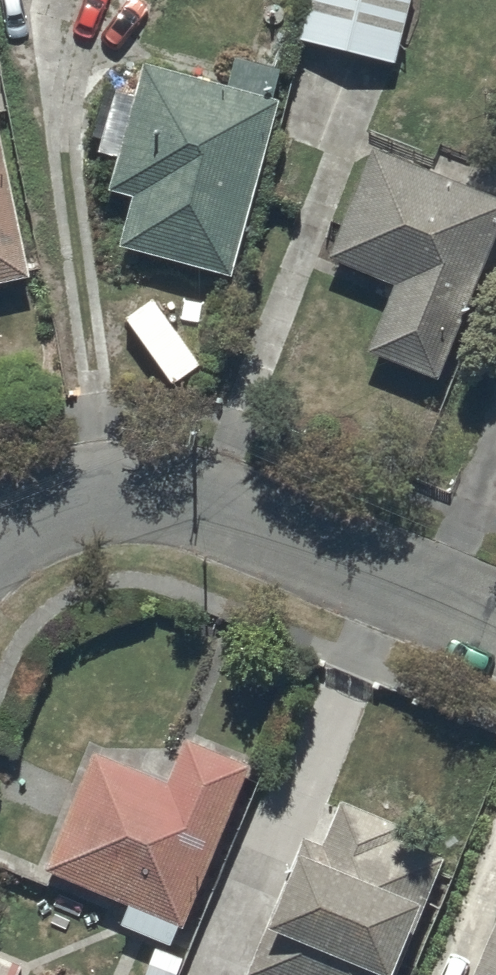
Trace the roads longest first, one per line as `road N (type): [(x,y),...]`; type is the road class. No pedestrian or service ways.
road 1 (residential): [(0,530),(58,503),(129,495),(204,509),(495,628)]

